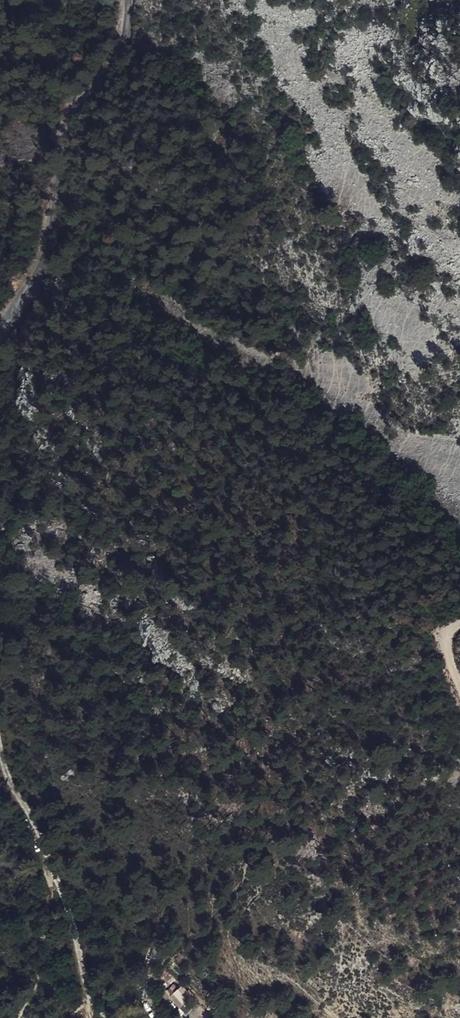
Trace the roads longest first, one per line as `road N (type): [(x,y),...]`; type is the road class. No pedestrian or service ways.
road 1 (unclassified): [(0,342),(42,258),(73,124),(127,40),(129,0)]
road 2 (track): [(114,1017),(87,989),(45,848),(0,735)]

